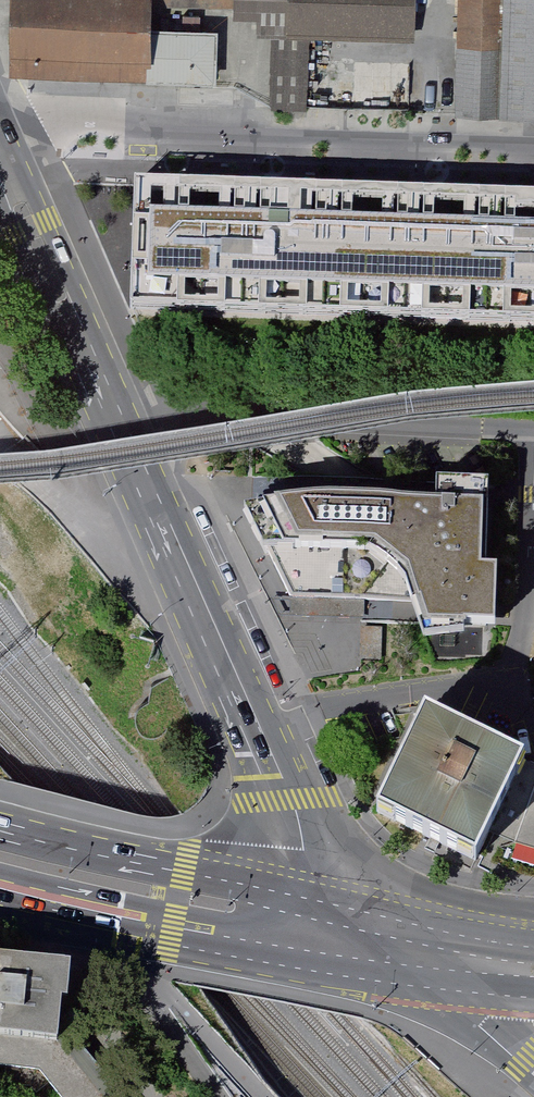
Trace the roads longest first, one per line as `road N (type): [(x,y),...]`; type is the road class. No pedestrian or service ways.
road 1 (secondary): [(0,157),(260,755),(311,848),(356,909)]
road 2 (residential): [(0,128),(533,151)]
road 3 (primary): [(356,909),(80,853),(0,829)]
road 4 (primary): [(121,927),(440,982)]
road 5 (primary): [(533,936),(356,909)]
road 6 (primary): [(0,892),(121,927)]
road 7 (tertiary): [(0,921),(121,927)]
road 8 (tertiary): [(533,1058),(440,982)]

